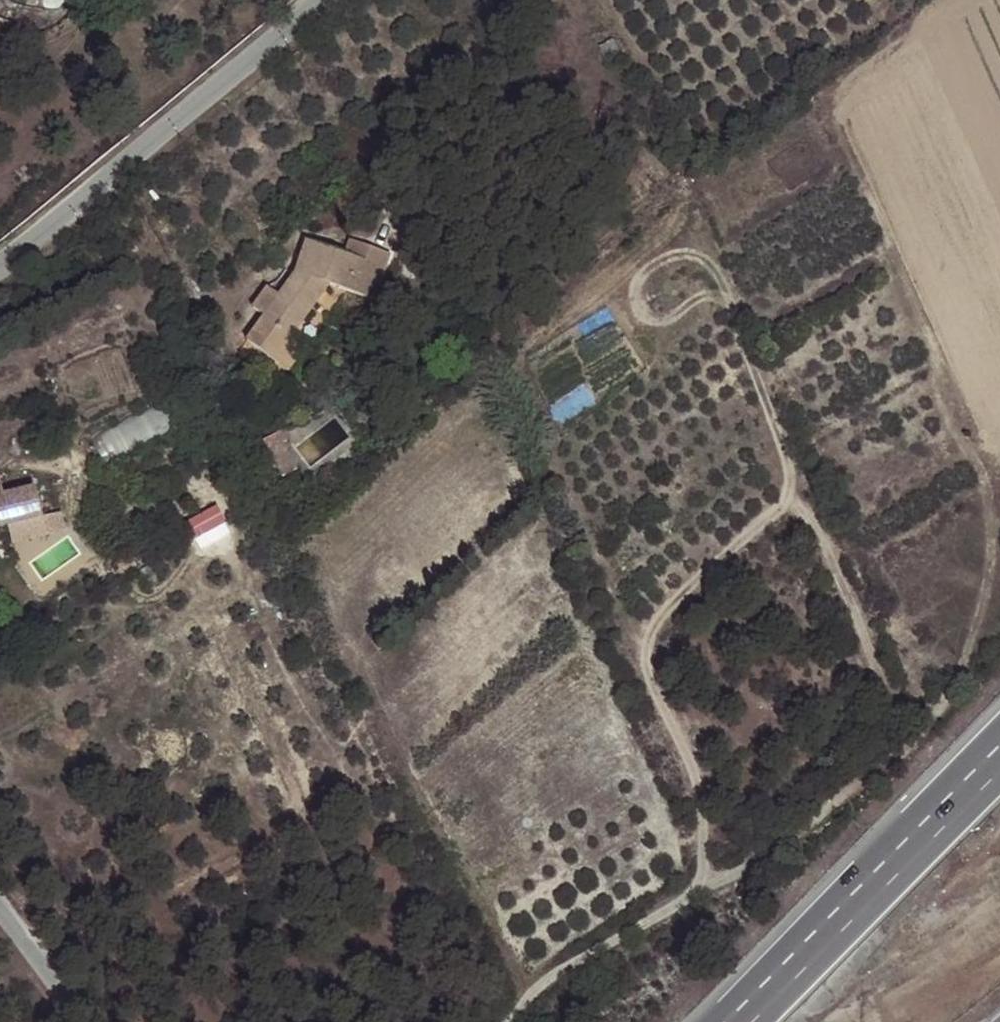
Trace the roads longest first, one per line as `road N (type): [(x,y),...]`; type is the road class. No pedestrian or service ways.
road 1 (unclassified): [(322,0),(0,264)]
road 2 (motorway): [(999,756),(739,1021)]
road 3 (residential): [(0,909),(82,1021)]

